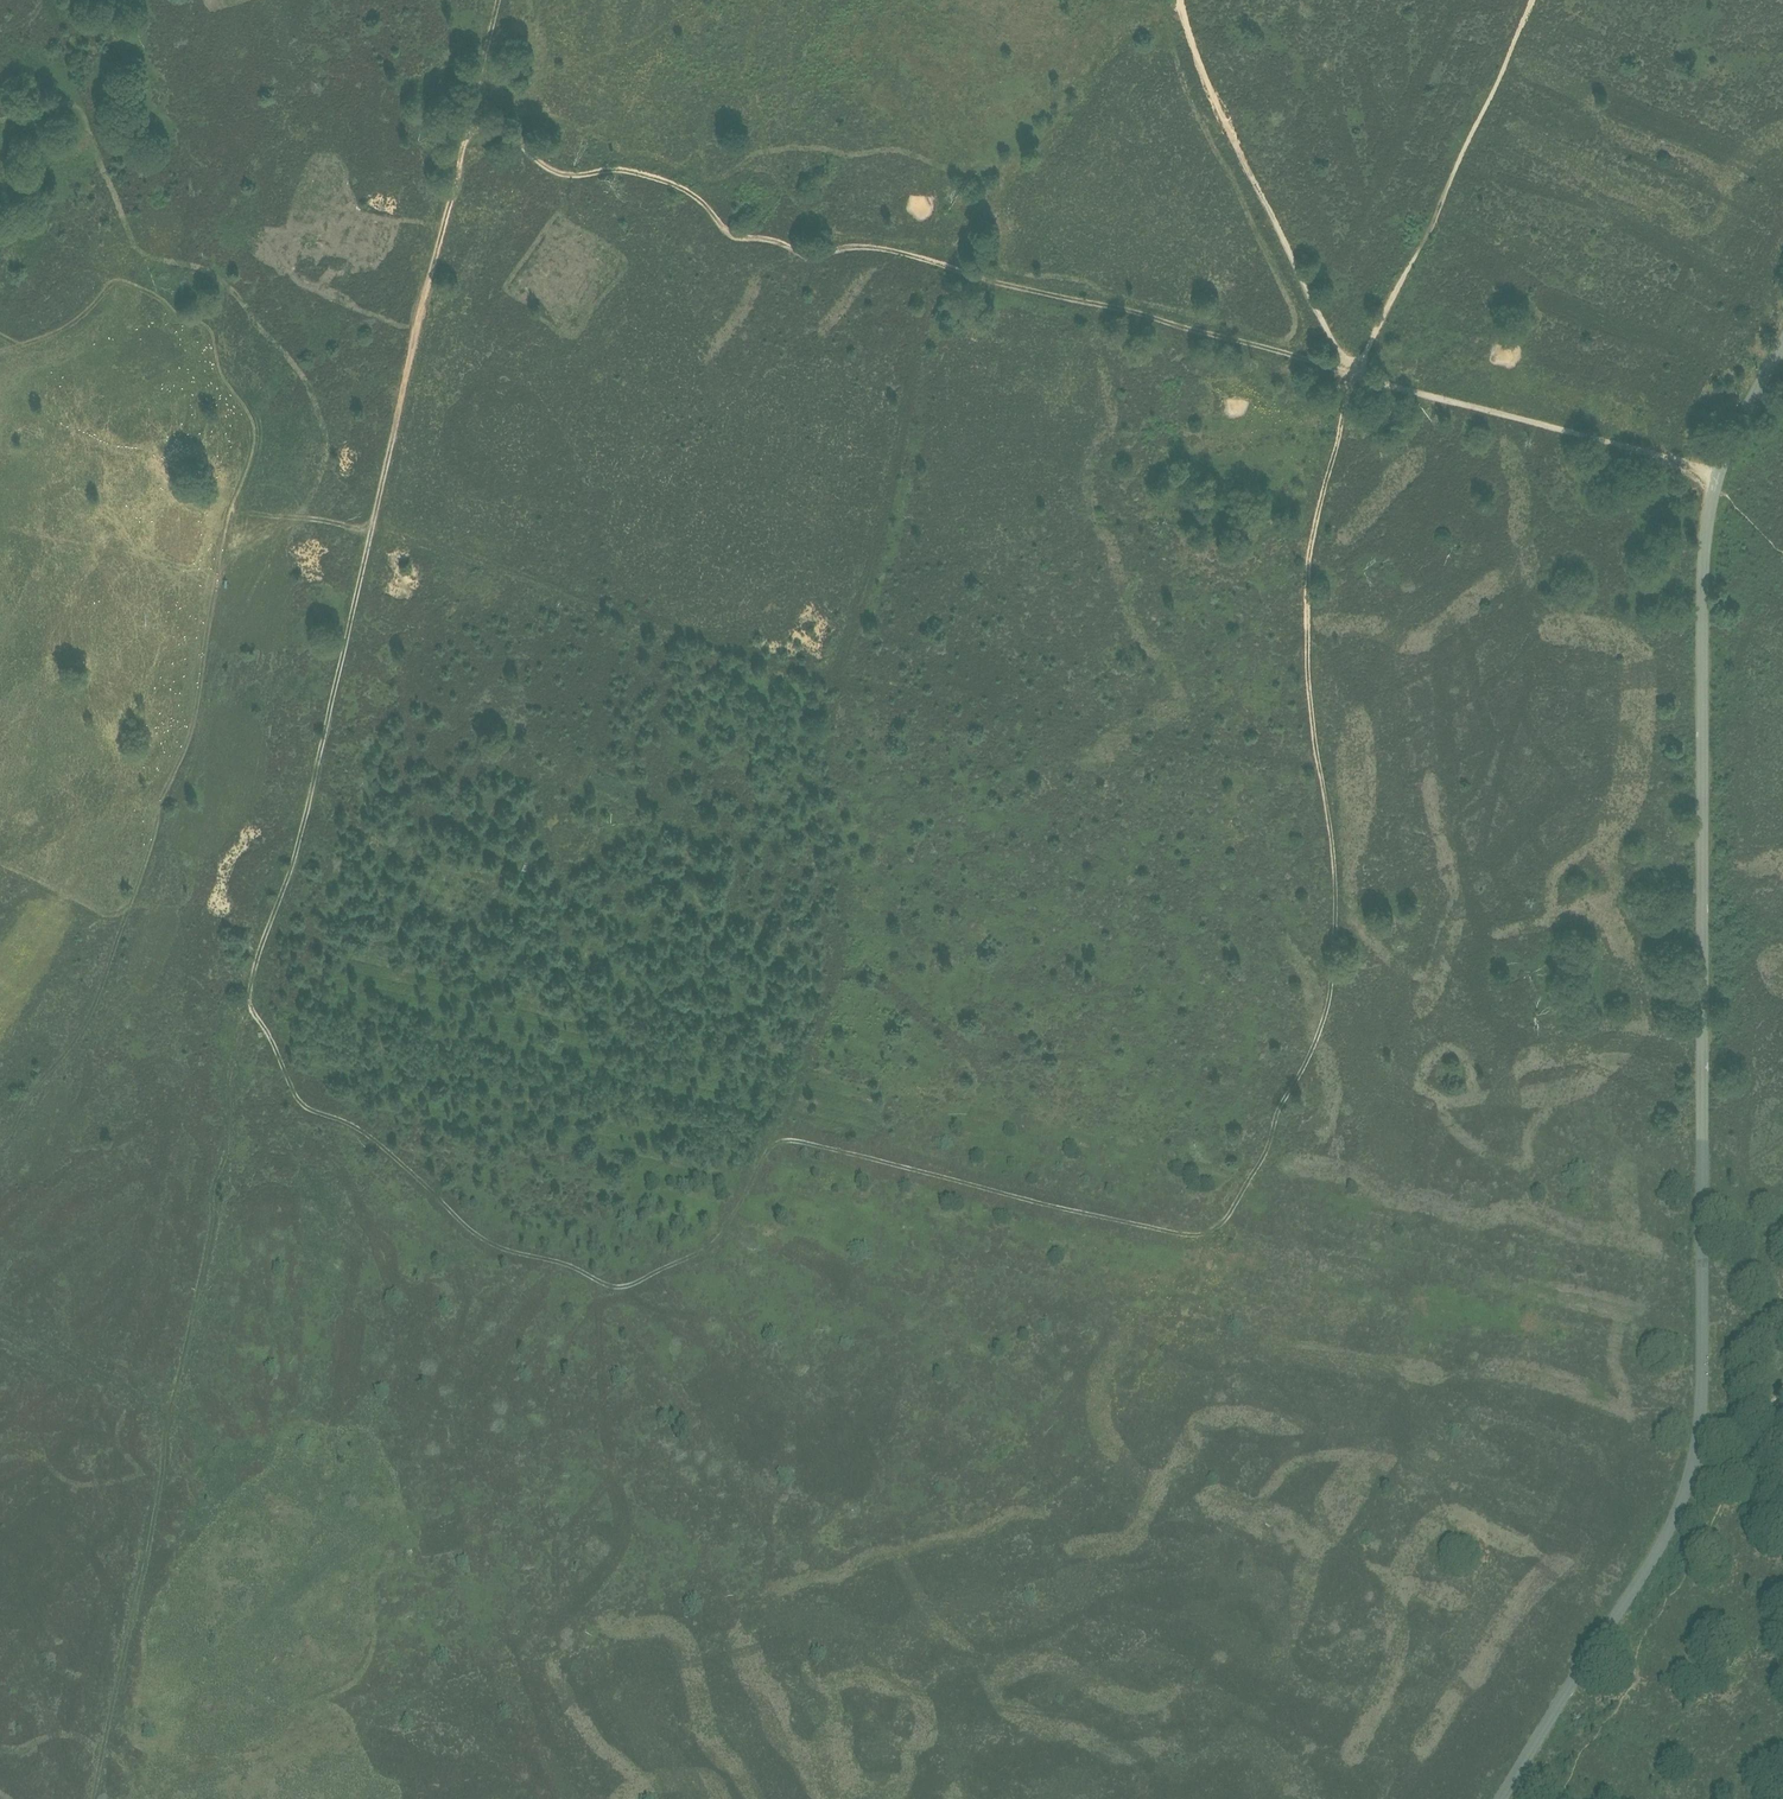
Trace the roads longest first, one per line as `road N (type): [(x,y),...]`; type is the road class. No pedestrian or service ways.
road 1 (track): [(1356,374),(1317,508),(1307,585),(1315,735),(1336,870),(1333,957),(1324,1013),(1269,1145),(1227,1217),(1194,1235),(789,1140),(769,1148),(705,1254),(620,1289),(575,1263),(479,1234),(376,1137),(302,1103),(250,999),(471,123)]
road 2 (unclassified): [(1503,1798),(1669,1530),(1697,1439),(1705,545),(1730,446),(1782,345)]
road 3 (track): [(499,0),(471,123),(505,132),(554,168),(571,174),(617,168),(674,182),(744,234),(811,250),(869,244),(1356,374)]
road 4 (track): [(1720,472),(1356,374)]

